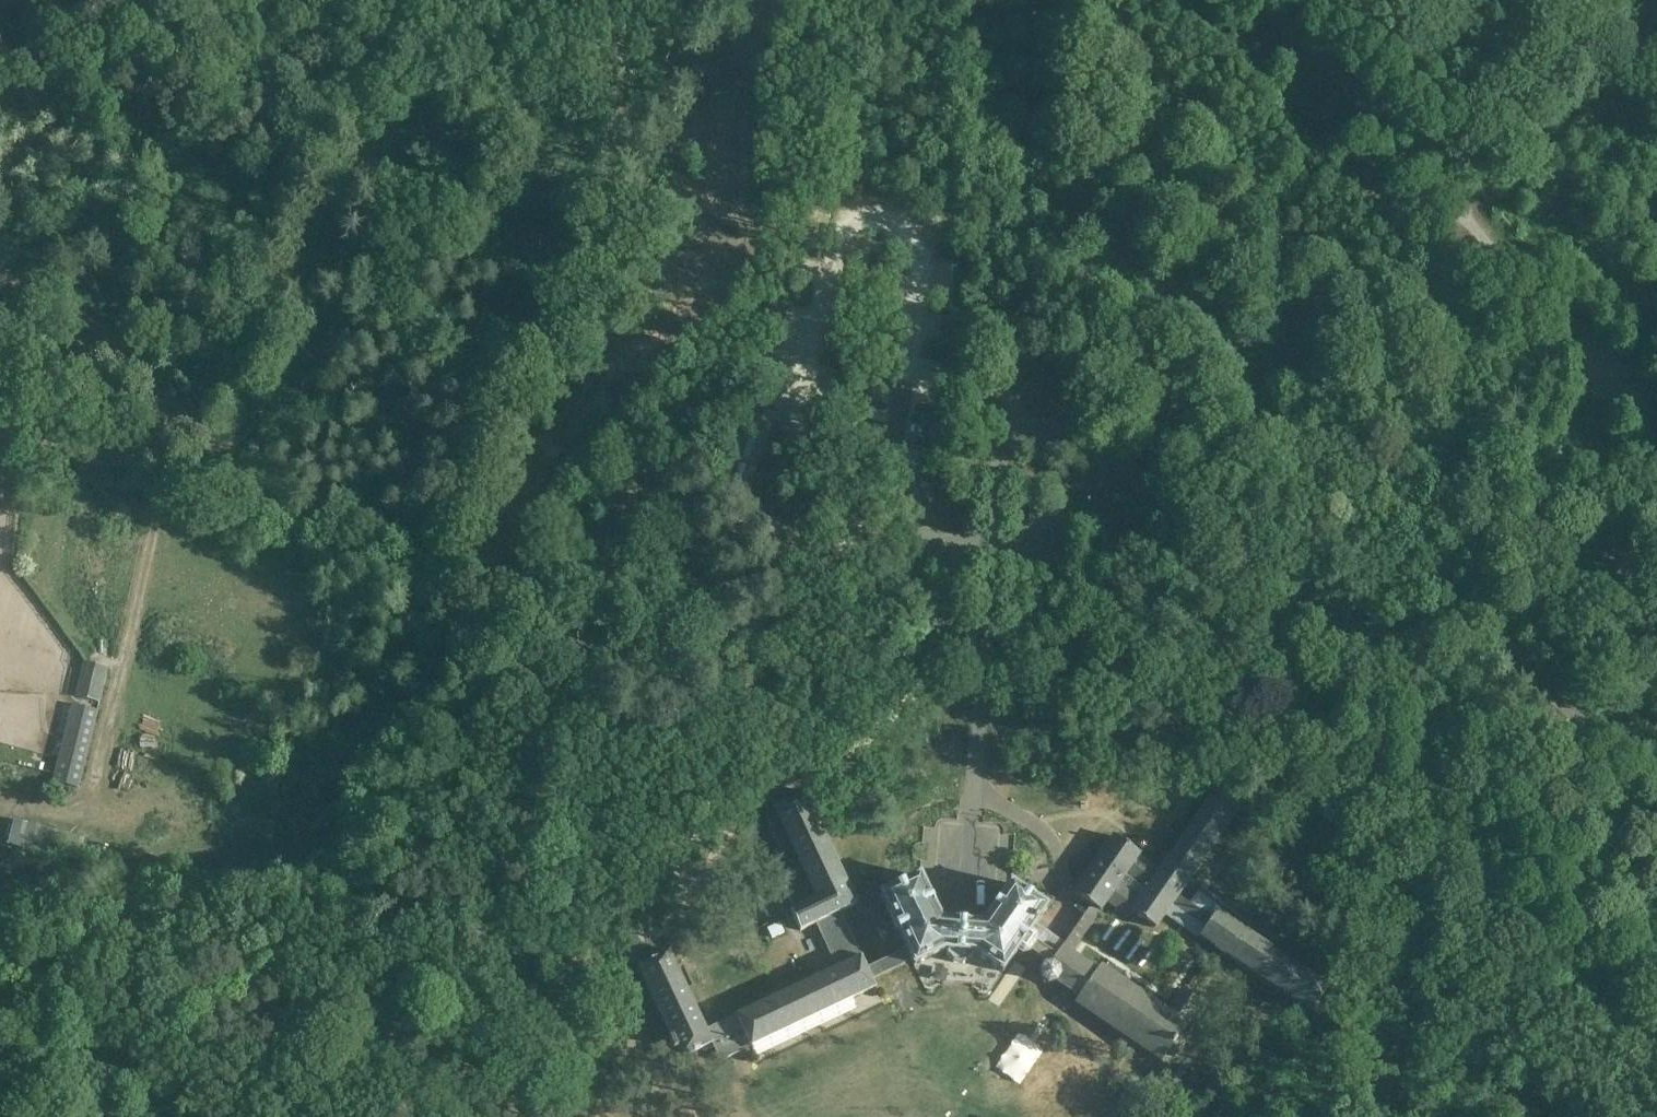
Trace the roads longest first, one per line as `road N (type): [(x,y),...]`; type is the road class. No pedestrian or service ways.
road 1 (track): [(1553,361),(1548,404),(1484,542),(1487,610),(1520,673)]
road 2 (track): [(164,443),(159,497),(97,765)]
road 3 (track): [(0,276),(129,352),(159,406),(164,443)]
road 4 (track): [(0,427),(104,456),(164,443)]

